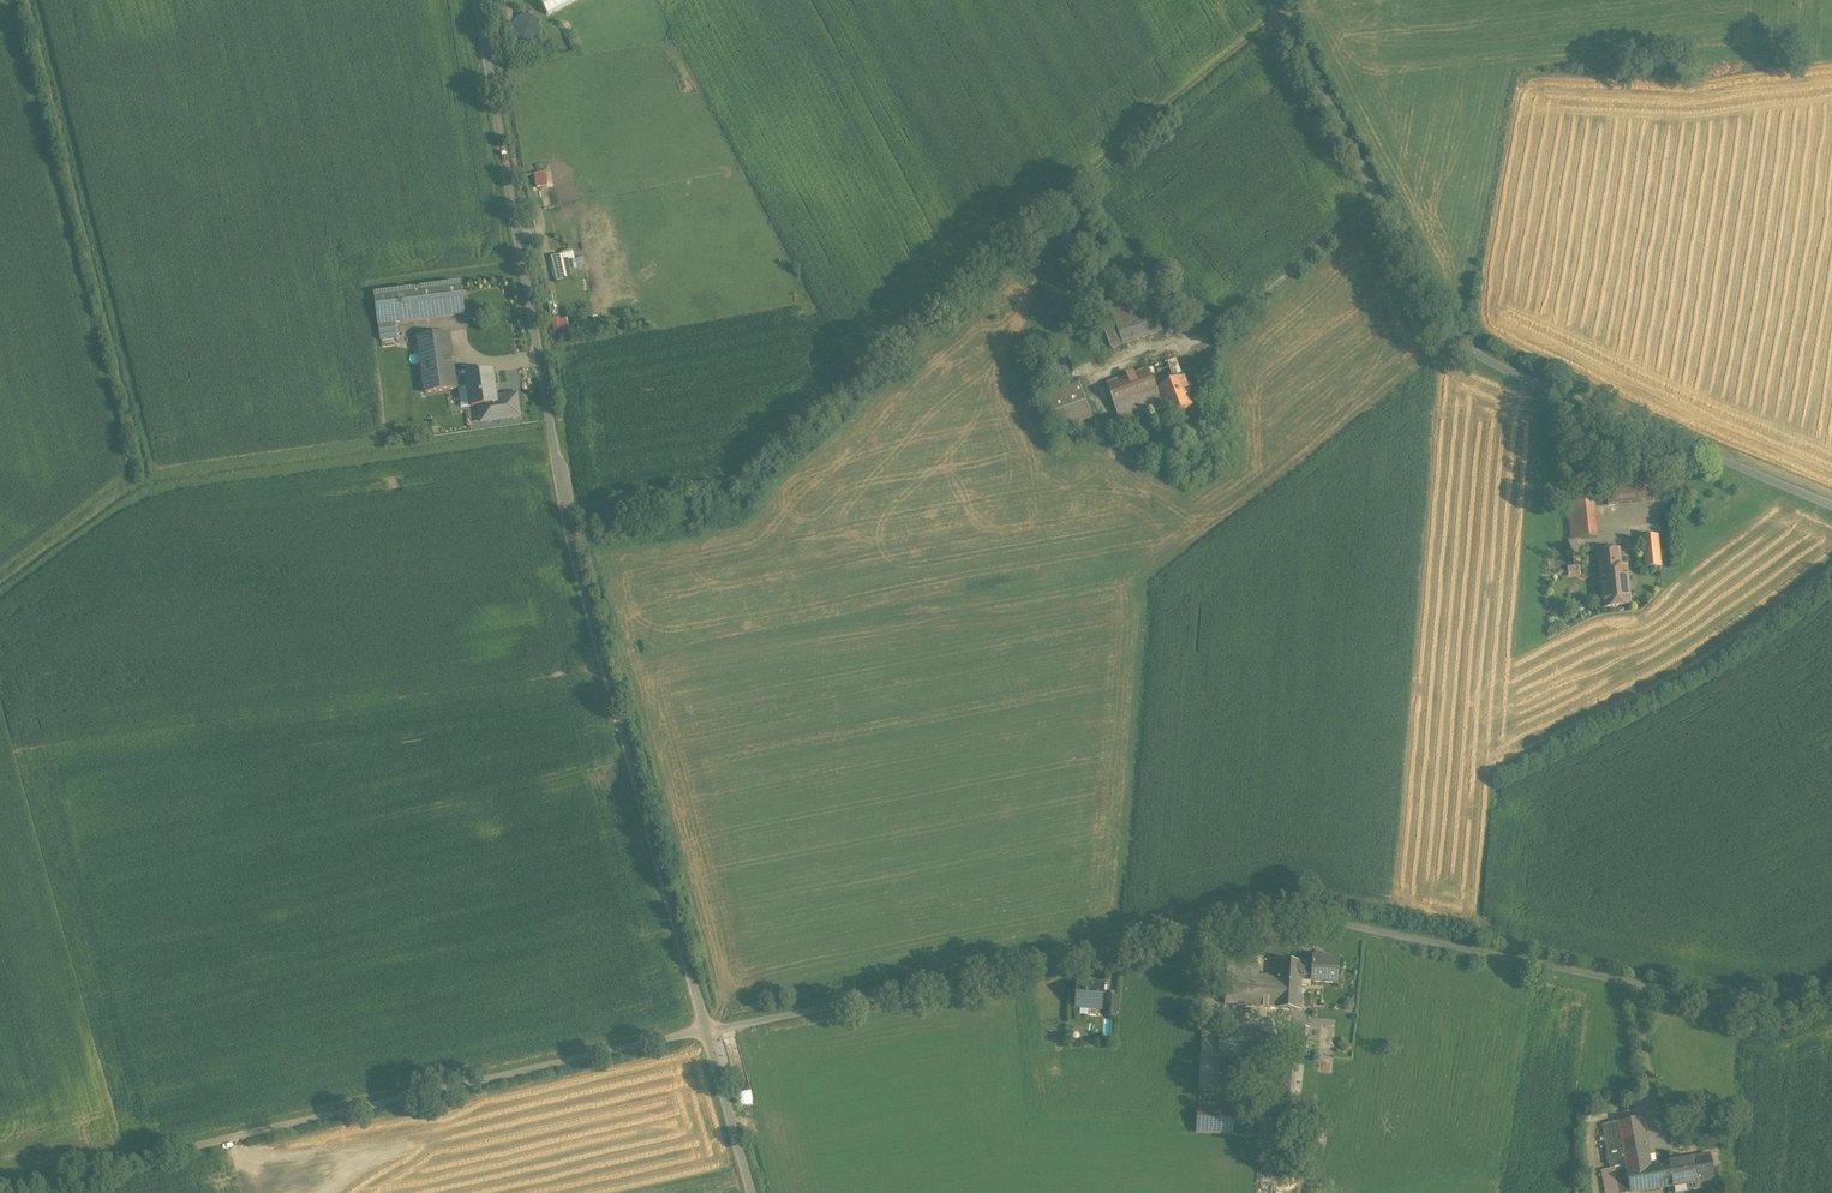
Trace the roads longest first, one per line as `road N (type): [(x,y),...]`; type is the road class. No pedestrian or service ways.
road 1 (unclassified): [(704,1027),(1243,907),(1676,982),(1753,989),(1831,977)]
road 2 (unclassified): [(704,1027),(574,558),(480,0)]
road 3 (unclassified): [(1274,0),(1404,257),(1438,307),(1506,359),(1831,499)]
road 4 (unclassified): [(704,1027),(0,1179)]
road 5 (unclassified): [(753,1192),(704,1027)]

